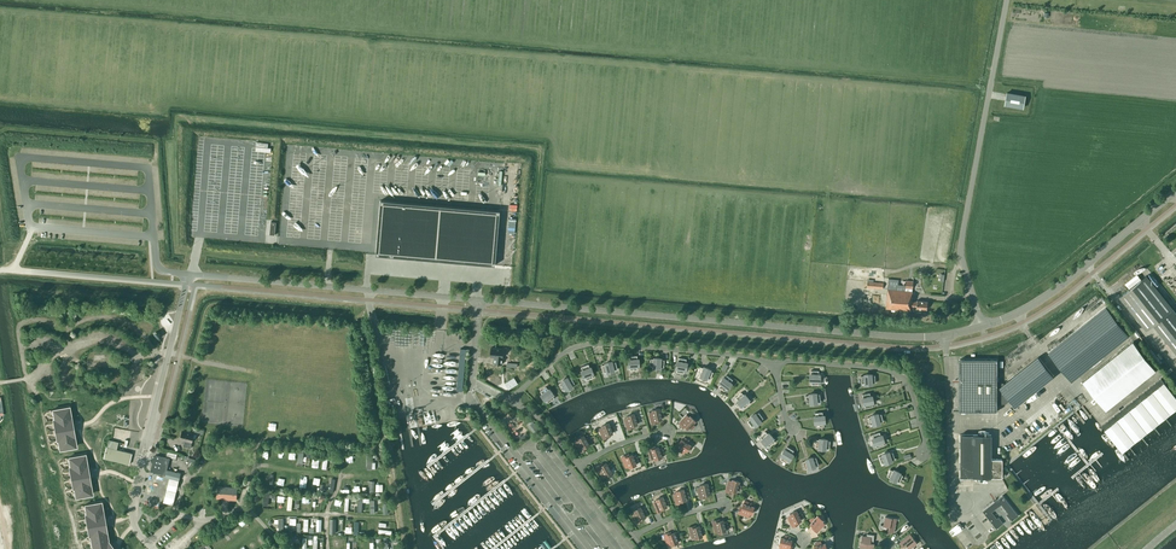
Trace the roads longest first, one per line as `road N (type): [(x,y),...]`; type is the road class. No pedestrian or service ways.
road 1 (unclassified): [(481,301),(902,337),(982,327)]
road 2 (unclassified): [(145,454),(188,274),(481,301)]
road 3 (unclassified): [(982,327),(960,247),(1006,0)]
road 4 (residential): [(509,400),(581,346),(772,364)]
road 5 (unclassified): [(982,327),(1049,293),(1175,192)]
road 6 (residential): [(772,364),(896,374),(909,389),(922,454)]
road 7 (residential): [(481,301),(471,382),(509,400)]

